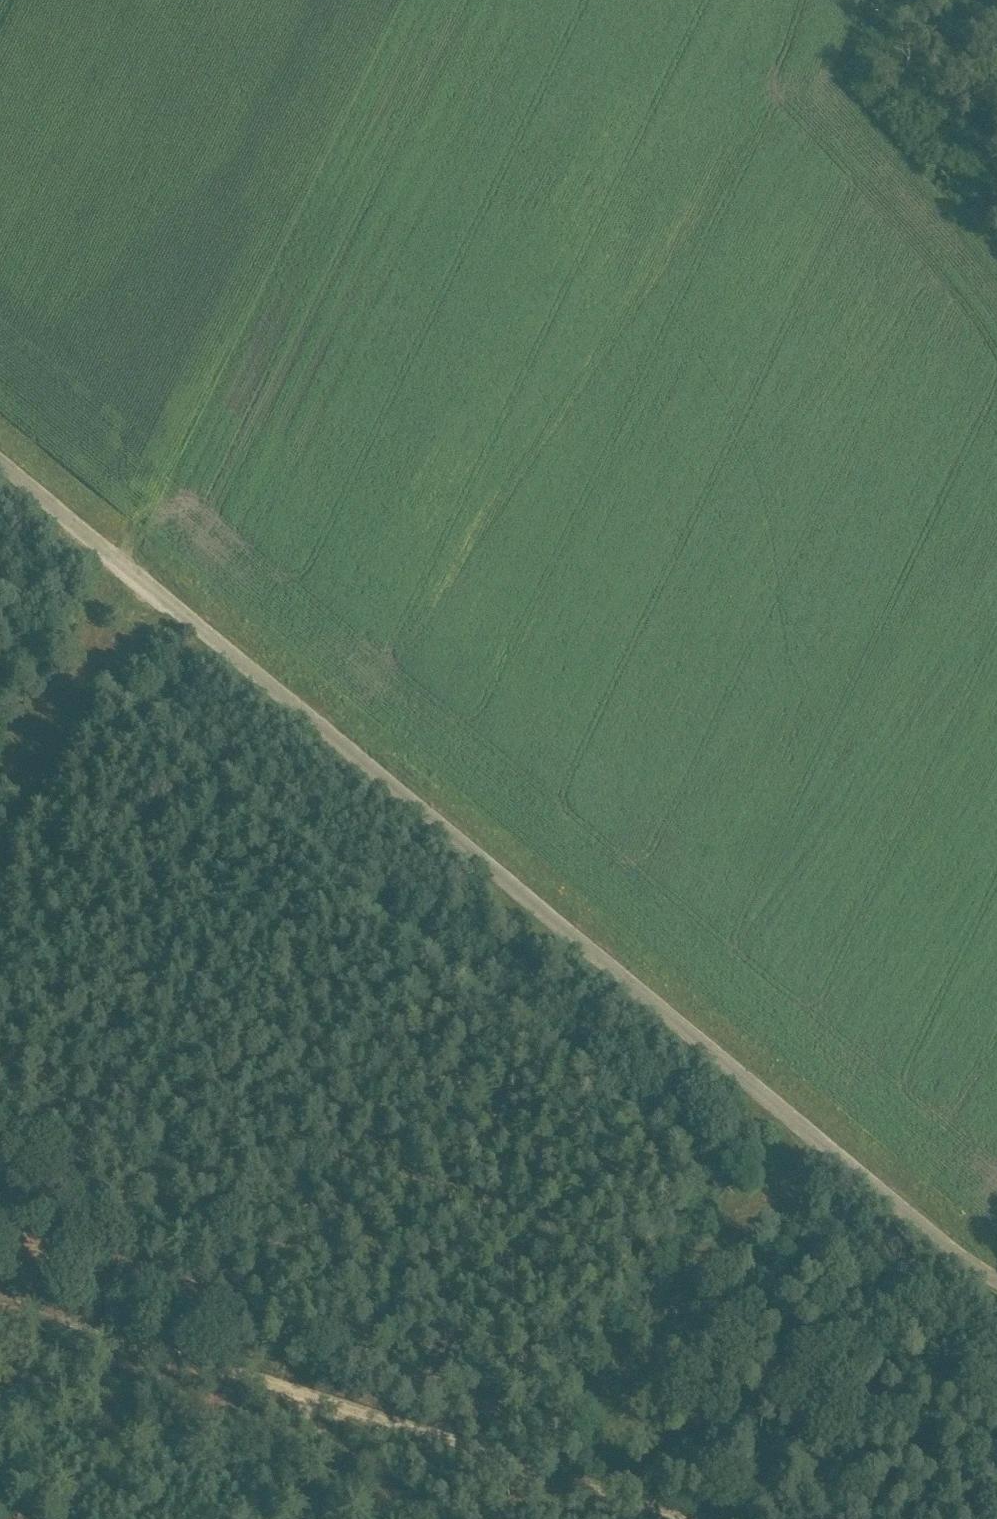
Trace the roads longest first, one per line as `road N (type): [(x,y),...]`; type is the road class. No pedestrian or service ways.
road 1 (track): [(996,1281),(0,461)]
road 2 (track): [(434,1518),(284,1395),(0,1298)]

